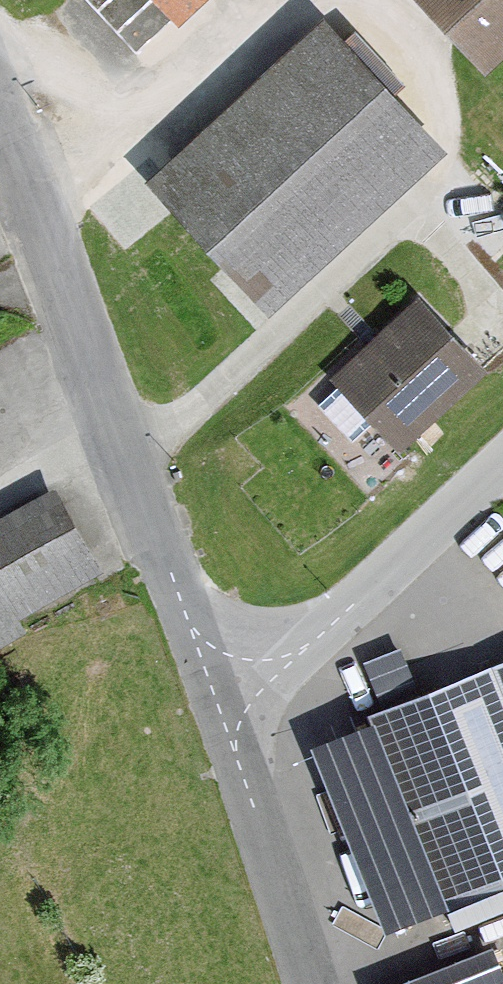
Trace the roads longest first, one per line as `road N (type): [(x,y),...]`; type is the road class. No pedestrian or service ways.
road 1 (residential): [(0,110),(225,724)]
road 2 (residential): [(502,464),(225,724)]
road 3 (residential): [(225,724),(308,983)]
road 4 (track): [(351,0),(436,80),(450,182),(416,214)]
road 5 (track): [(122,443),(0,510)]

